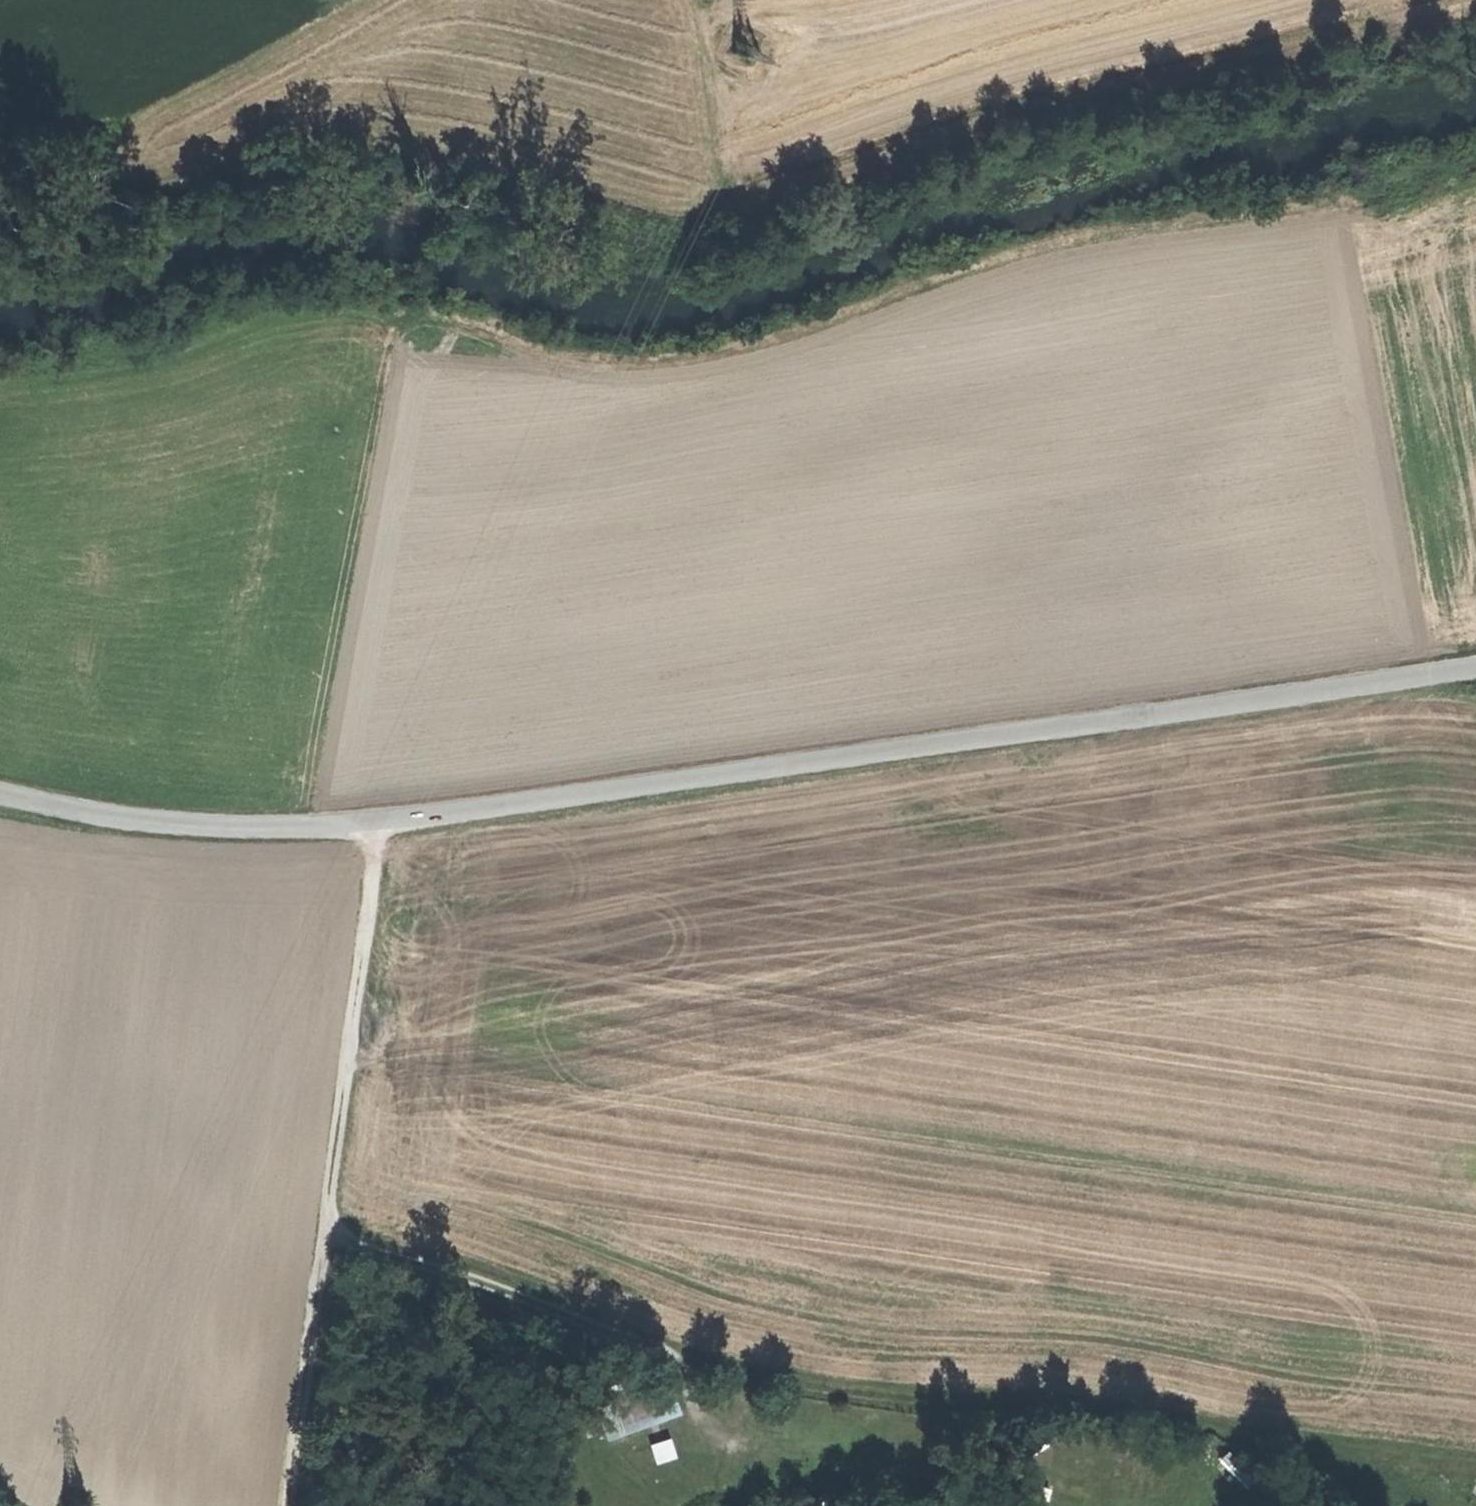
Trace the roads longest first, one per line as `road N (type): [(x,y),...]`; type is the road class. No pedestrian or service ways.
road 1 (tertiary): [(0,792),(181,826),(376,822),(1475,666)]
road 2 (track): [(282,1505),(376,822)]

